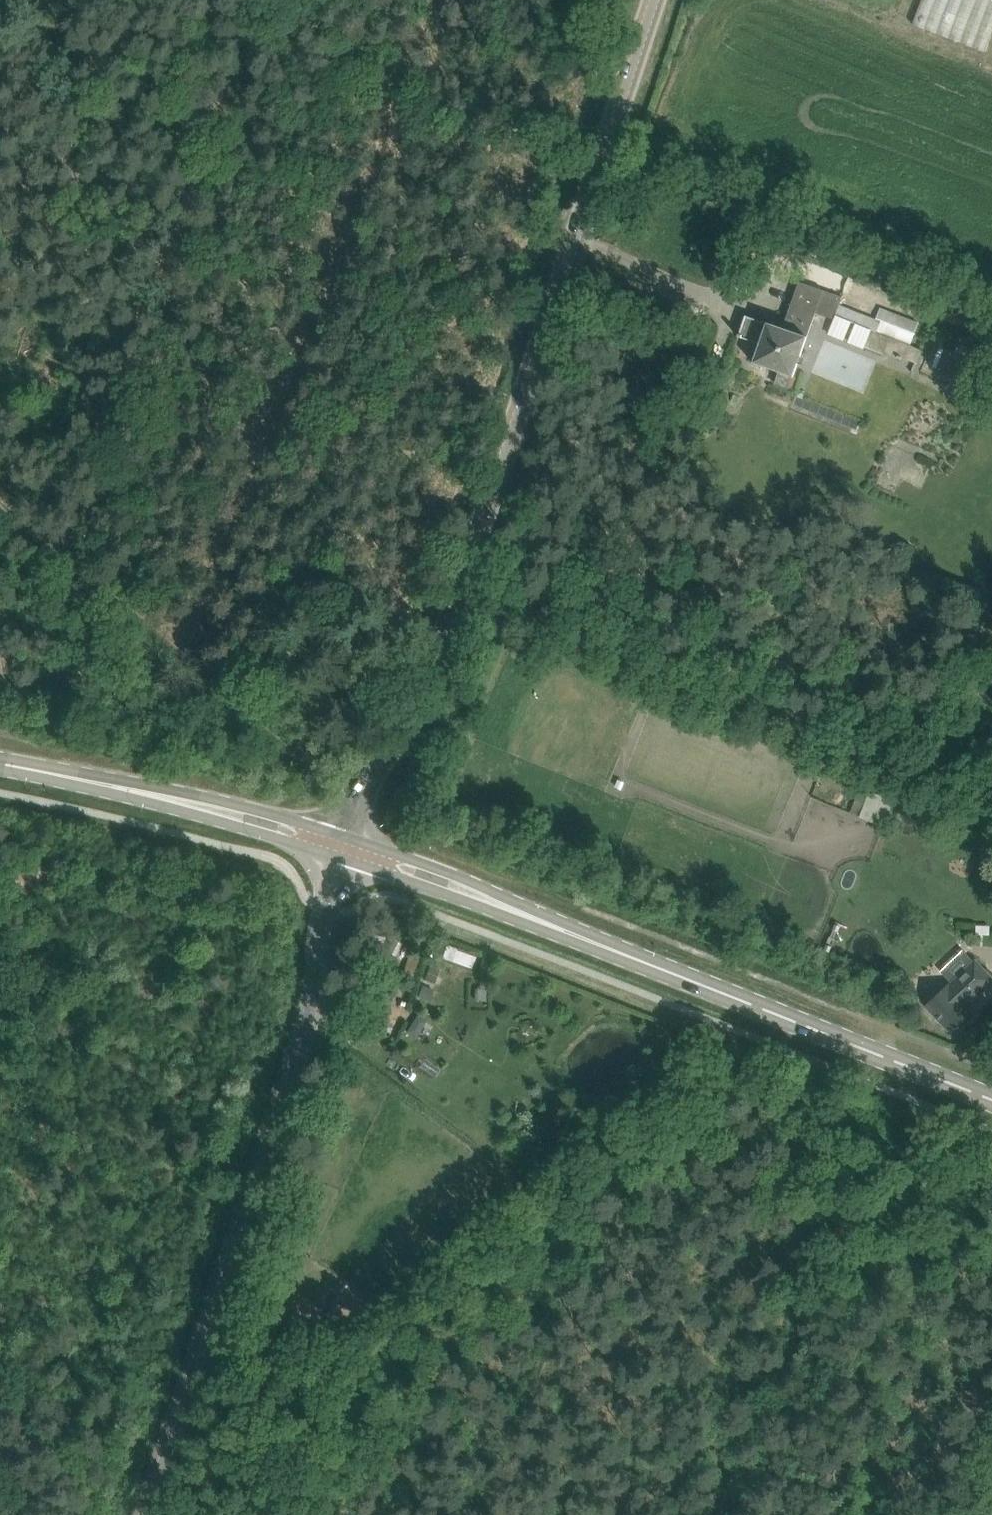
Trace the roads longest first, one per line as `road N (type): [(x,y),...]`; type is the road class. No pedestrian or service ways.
road 1 (tertiary): [(347,834),(375,764),(402,733),(431,667),(653,0)]
road 2 (tertiary): [(146,1514),(310,1024),(323,910),(338,860)]
road 3 (track): [(80,581),(272,0)]
road 4 (secondary): [(991,1101),(478,895)]
road 5 (secondary): [(0,764),(196,803)]
road 6 (secondary): [(347,834),(247,807),(196,803)]
road 7 (secondary): [(196,803),(240,830),(338,860)]
road 8 (secondary): [(478,895),(442,870),(347,834)]
road 9 (secondary): [(338,860),(478,895)]

